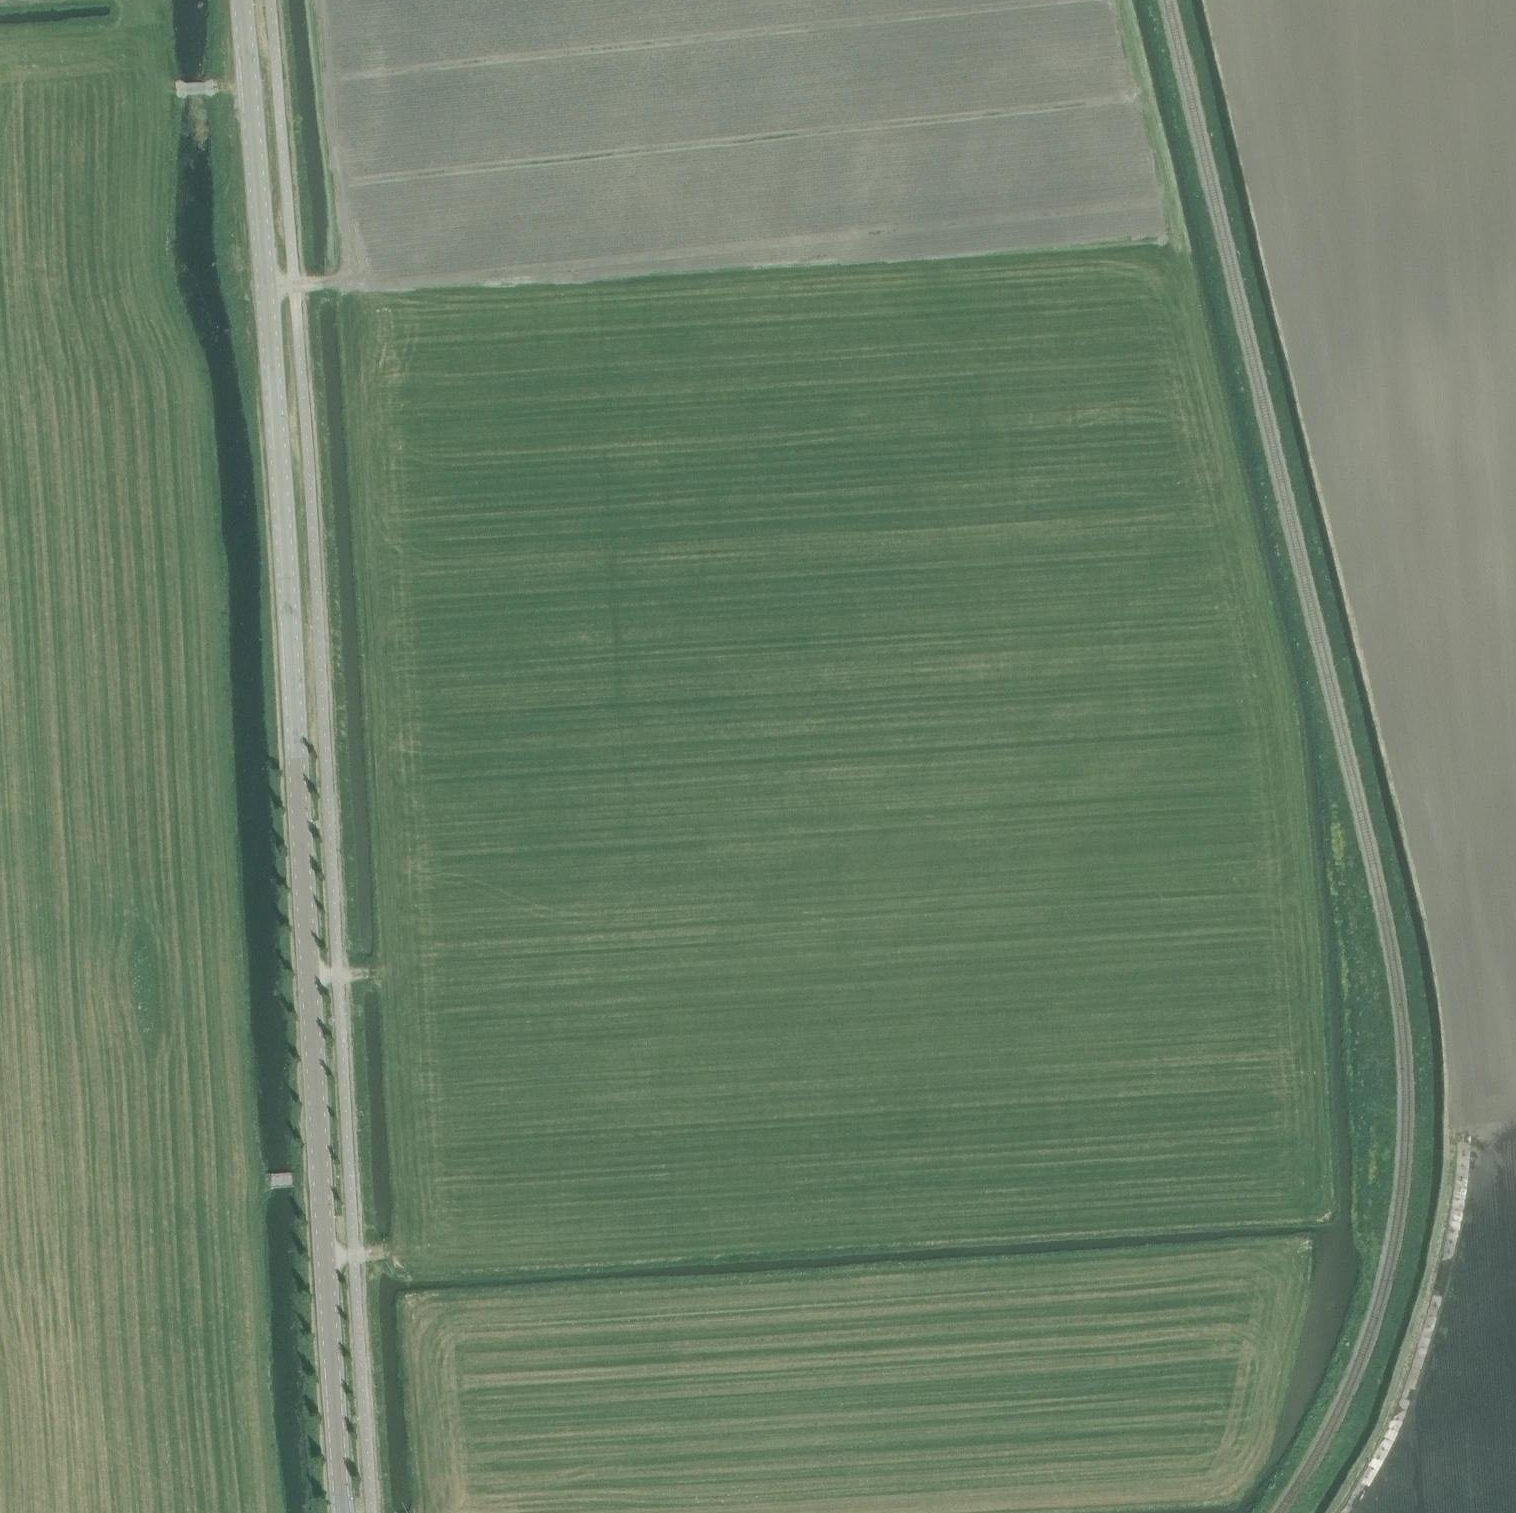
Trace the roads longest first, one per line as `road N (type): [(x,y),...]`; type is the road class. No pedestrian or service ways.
road 1 (tertiary): [(347,1512),(239,0)]
road 2 (track): [(1468,1139),(1418,1369),(1346,1512)]

